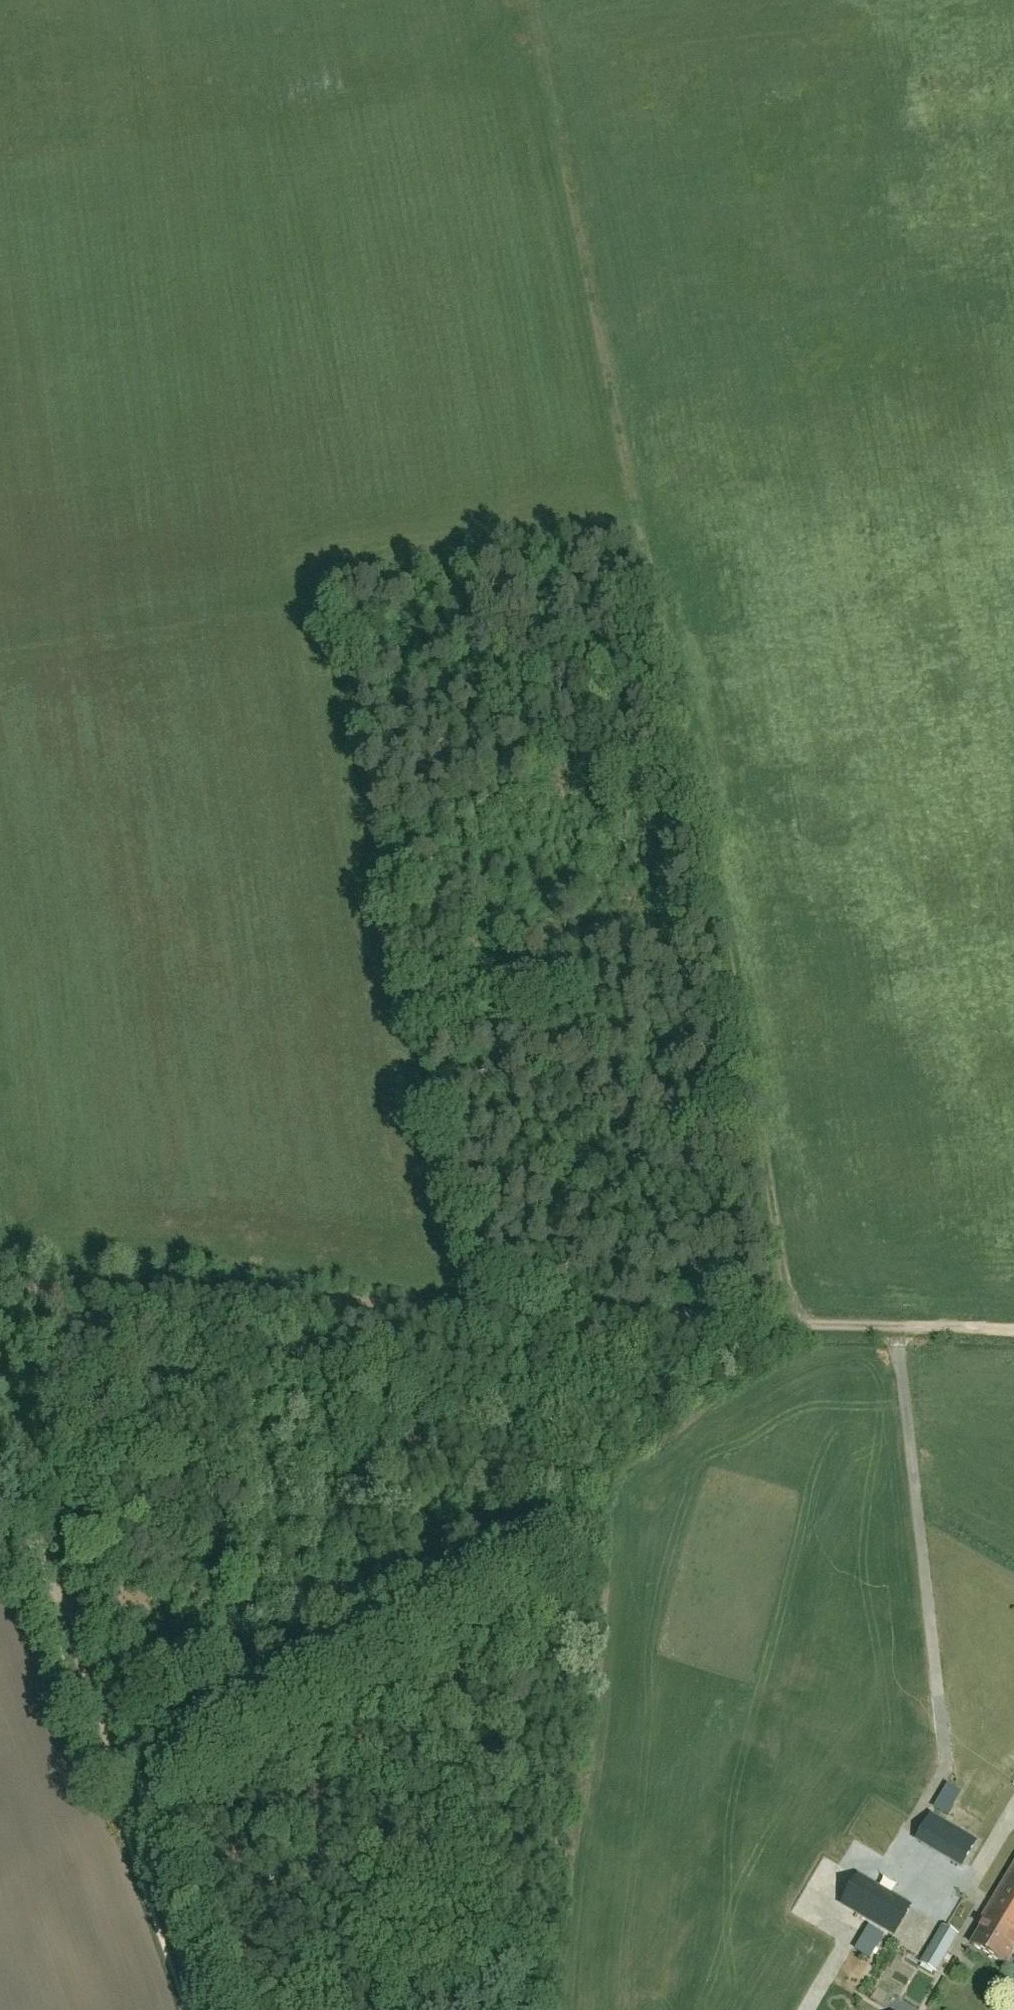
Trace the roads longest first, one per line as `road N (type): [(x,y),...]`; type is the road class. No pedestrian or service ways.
road 1 (track): [(0,1288),(1013,1331)]
road 2 (track): [(198,2009),(95,1691),(47,1569),(0,1485)]
road 3 (track): [(17,1535),(30,1494),(0,1378)]

